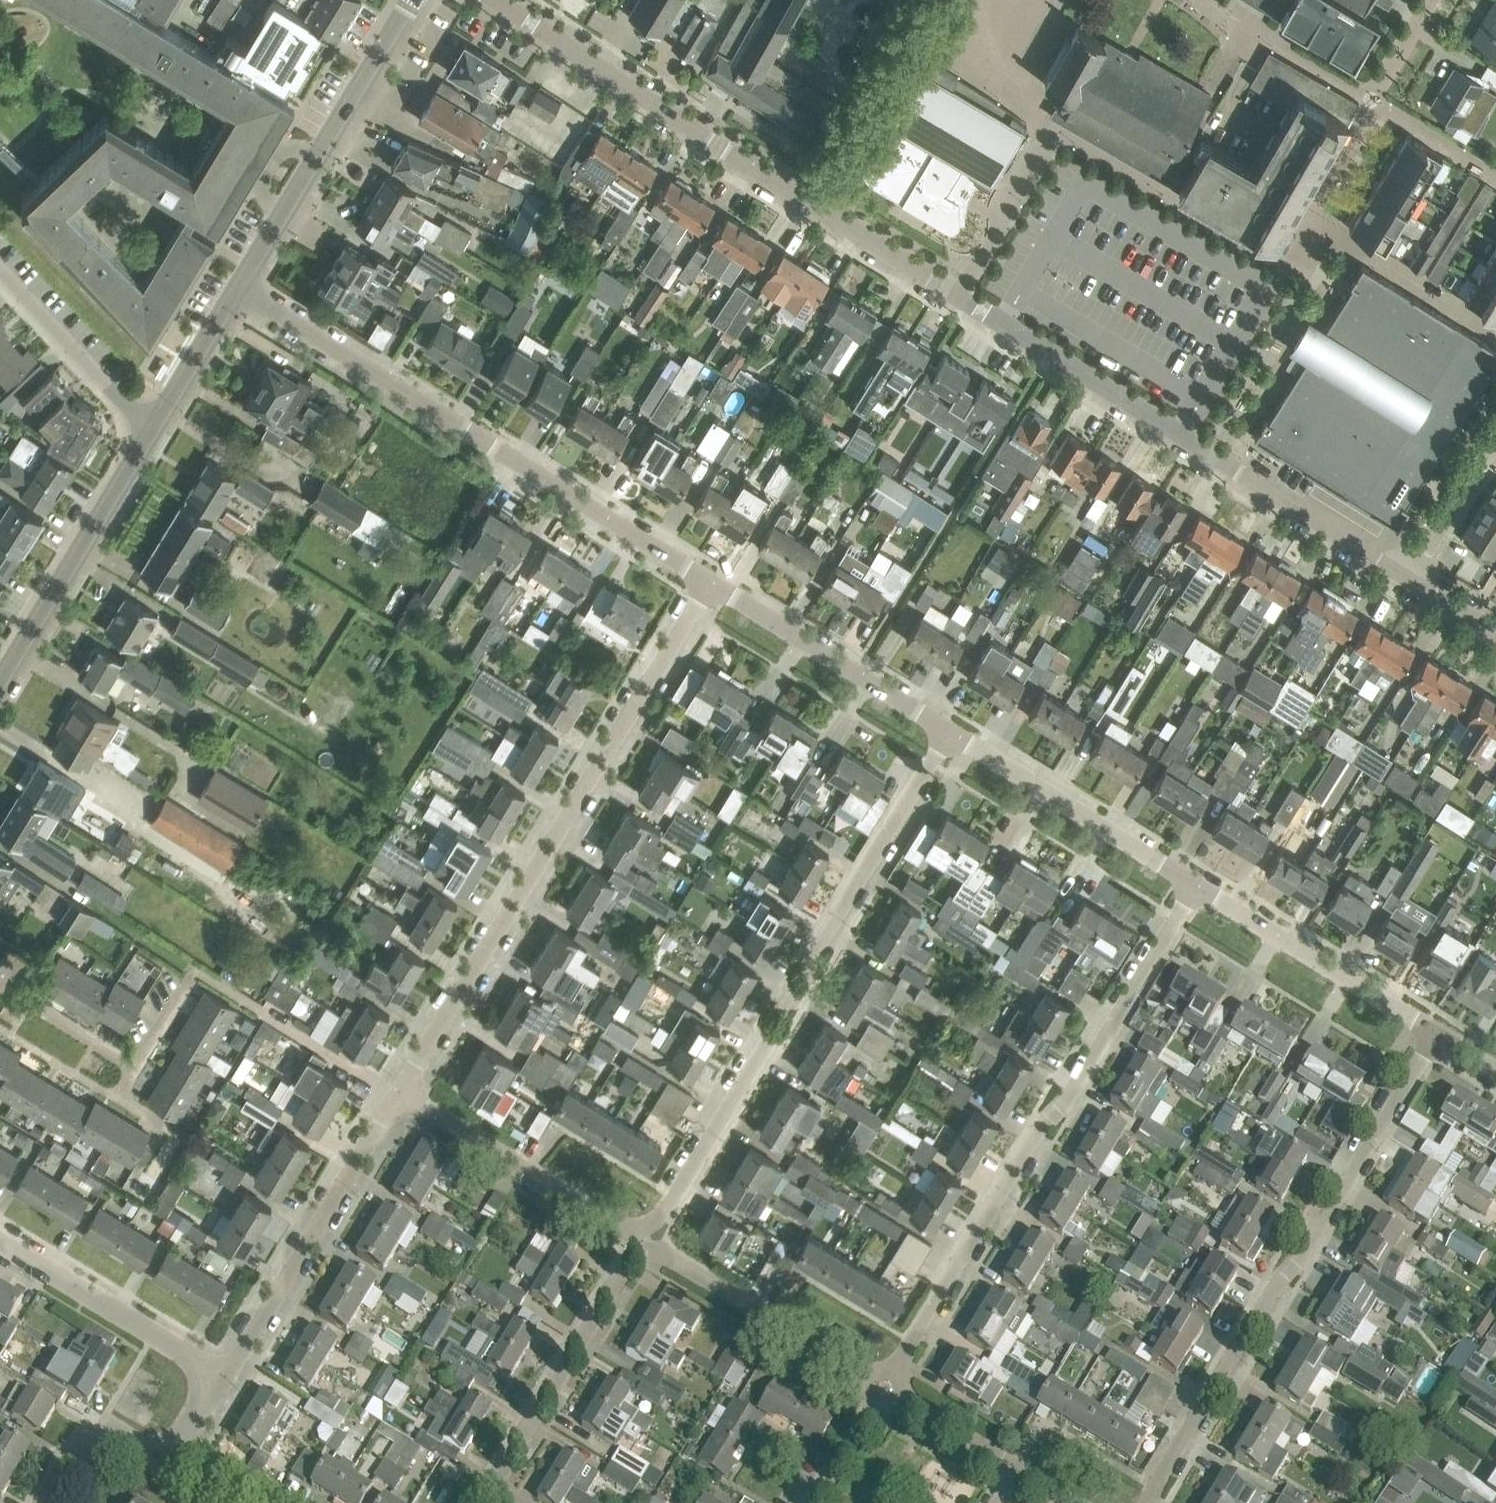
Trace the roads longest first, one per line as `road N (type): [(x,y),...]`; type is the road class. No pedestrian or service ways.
road 1 (residential): [(1406,578),(822,212)]
road 2 (residential): [(398,1095),(711,582)]
road 3 (residential): [(639,1228),(669,1206),(950,730)]
road 4 (residential): [(894,1370),(1199,884)]
road 5 (residential): [(711,582),(239,289)]
road 6 (residential): [(1146,1502),(1437,1032)]
road 7 (residential): [(822,212),(497,0)]
road 8 (tertiary): [(239,289),(411,0)]
road 9 (residential): [(224,1380),(398,1095)]
road 10 (residential): [(481,1502),(631,1257),(646,1249)]
road 11 (tertiary): [(0,686),(153,433)]
road 12 (residential): [(1199,884),(950,730)]
road 13 (residential): [(950,730),(711,582)]
road 14 (residential): [(1437,1032),(1199,884)]
road 15 (residential): [(398,1095),(618,1225),(639,1228)]
road 16 (residential): [(224,1380),(0,1241)]
road 17 (residential): [(646,1249),(869,1377)]
road 18 (unclassified): [(194,969),(398,1095)]
road 19 (residential): [(153,433),(0,271)]
road 20 (residential): [(1200,0),(1372,101)]
road 21 (unclassified): [(822,212),(922,45)]
road 22 (tertiary): [(153,433),(239,289)]
road 23 (residential): [(1495,437),(1406,578)]
road 24 (residential): [(41,1502),(65,1463),(97,1439),(127,1439),(168,1458)]
road 25 (residential): [(137,1066),(0,982)]
road 26 (residential): [(1495,332),(1378,260)]
road 27 (residential): [(1018,1469),(902,1397)]
road 28 (residential): [(1313,207),(1372,101)]

